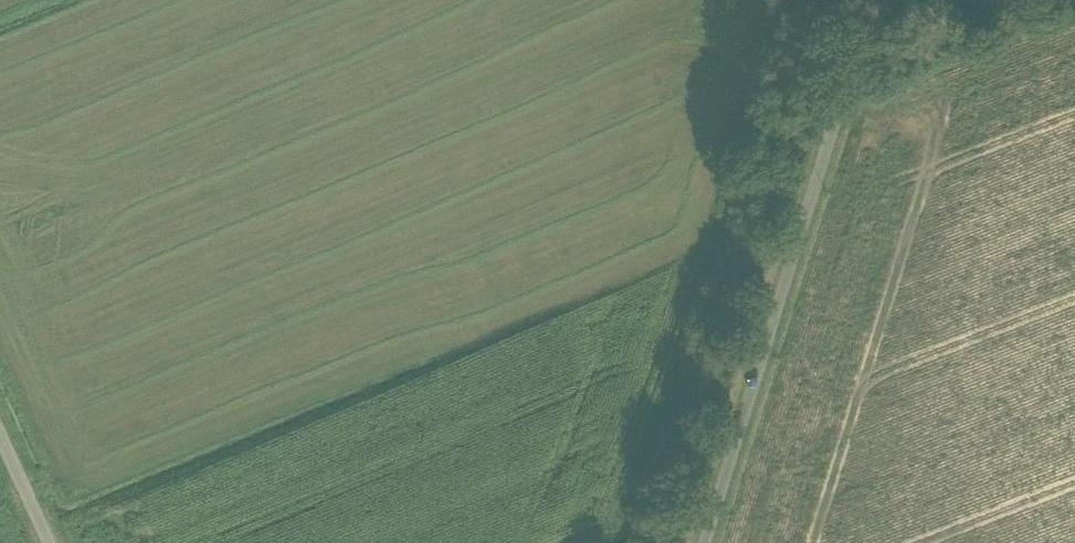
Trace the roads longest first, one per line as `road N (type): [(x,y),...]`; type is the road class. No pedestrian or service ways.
road 1 (track): [(883,0),(716,542)]
road 2 (track): [(0,399),(62,542)]

